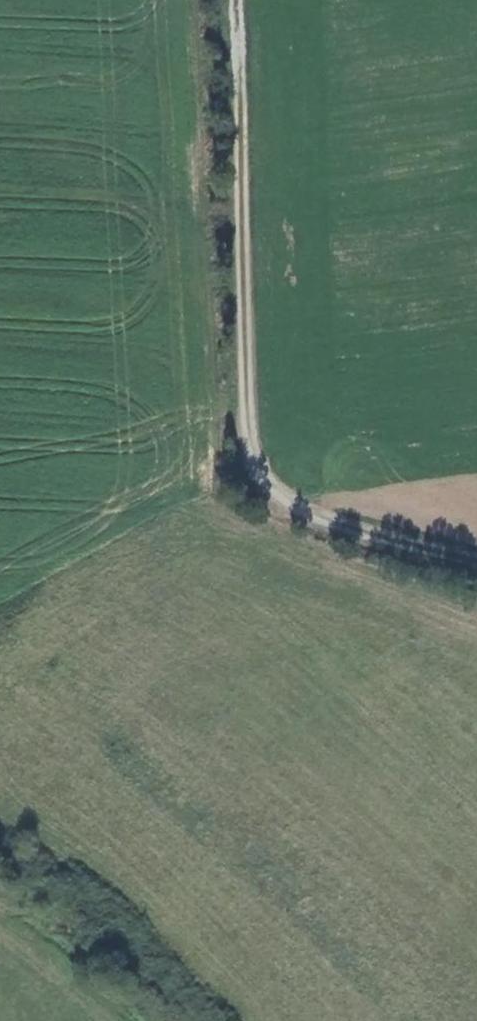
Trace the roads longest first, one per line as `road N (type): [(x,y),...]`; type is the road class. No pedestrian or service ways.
road 1 (track): [(0,827),(214,1020)]

